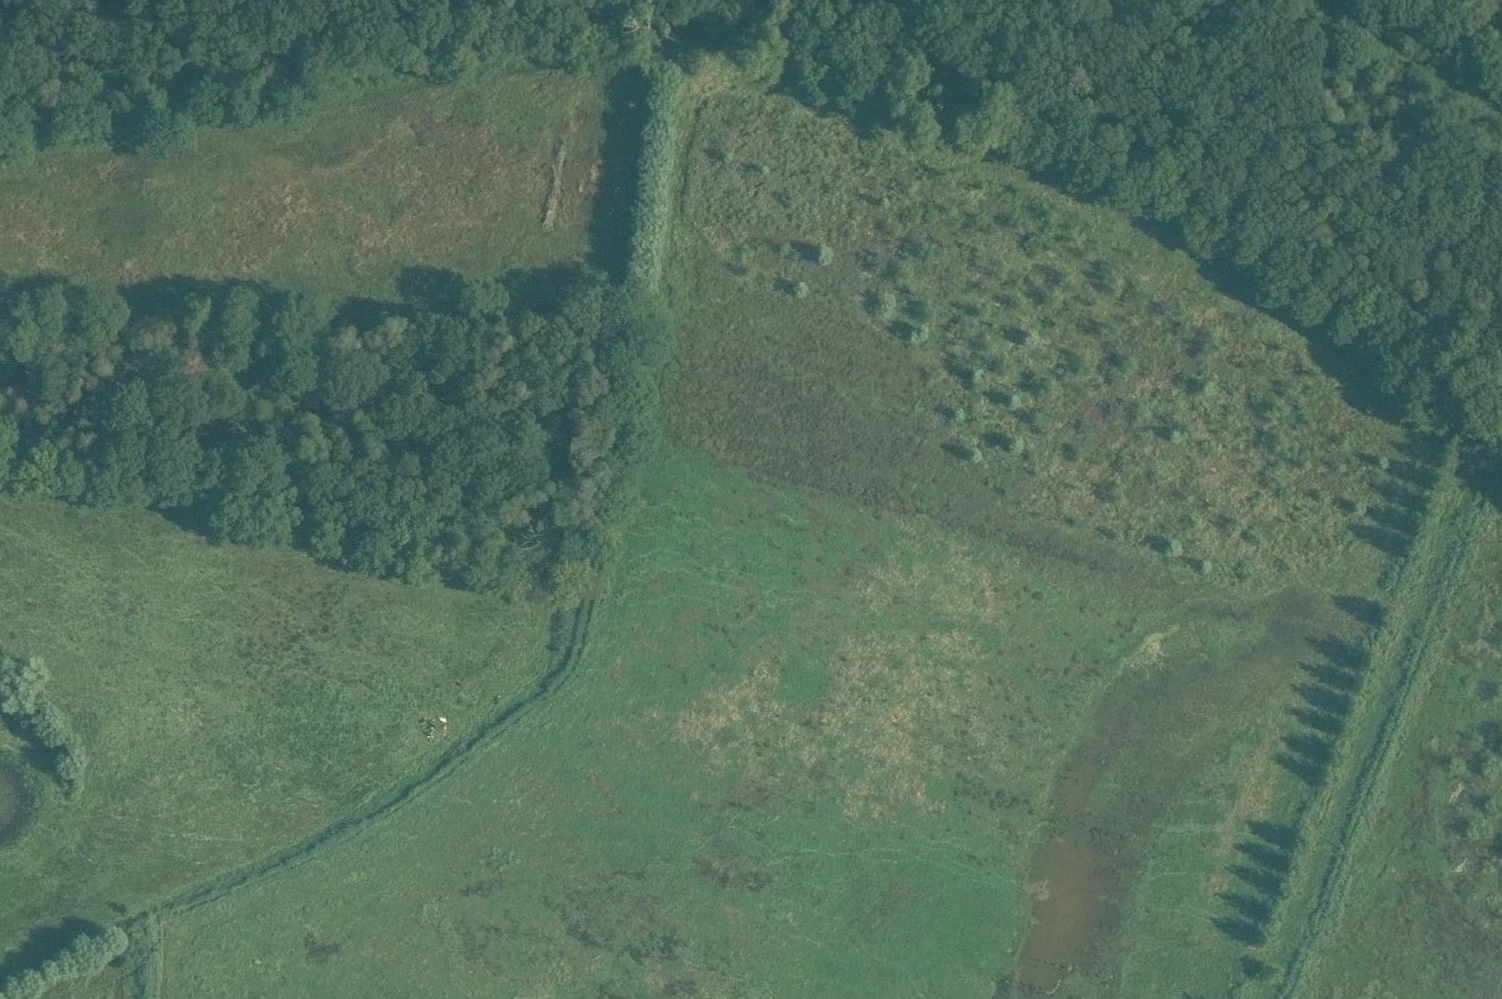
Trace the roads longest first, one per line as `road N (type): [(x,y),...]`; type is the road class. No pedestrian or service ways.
road 1 (track): [(1322,0),(1501,110)]

